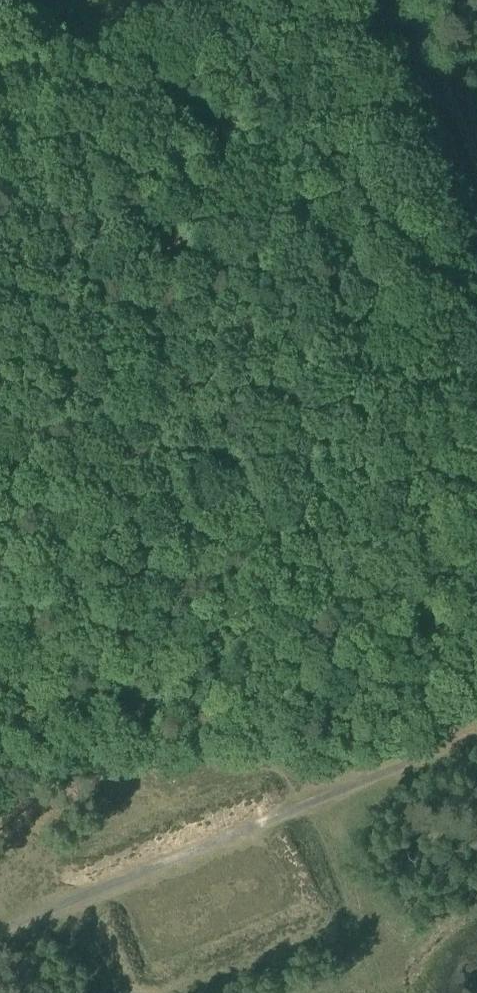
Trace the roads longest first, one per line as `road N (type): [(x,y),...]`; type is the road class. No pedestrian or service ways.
road 1 (track): [(476,741),(0,942)]
road 2 (track): [(386,0),(476,215)]
road 3 (track): [(194,0),(0,83)]

